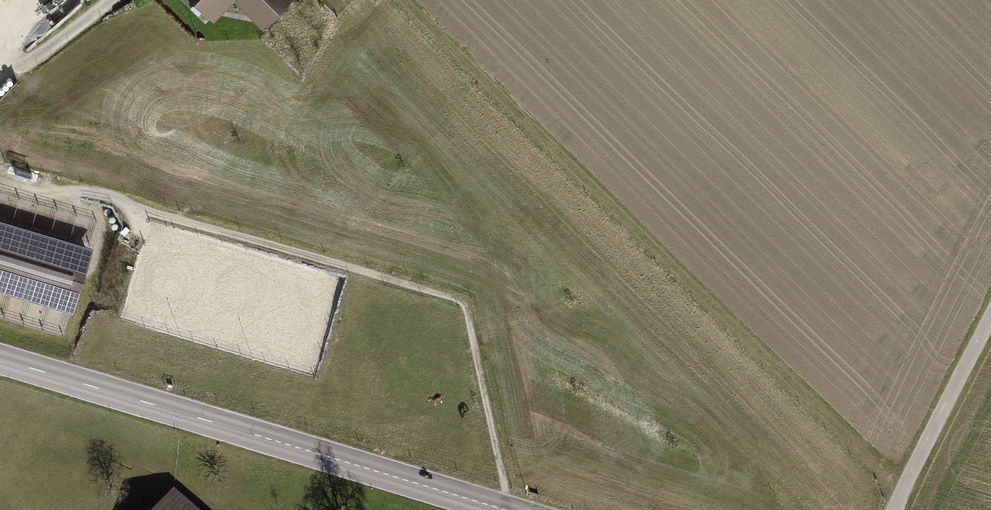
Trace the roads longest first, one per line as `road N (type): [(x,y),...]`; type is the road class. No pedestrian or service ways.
road 1 (track): [(400,0),(896,490)]
road 2 (tertiary): [(504,509),(0,359)]
road 3 (track): [(889,509),(990,308)]

